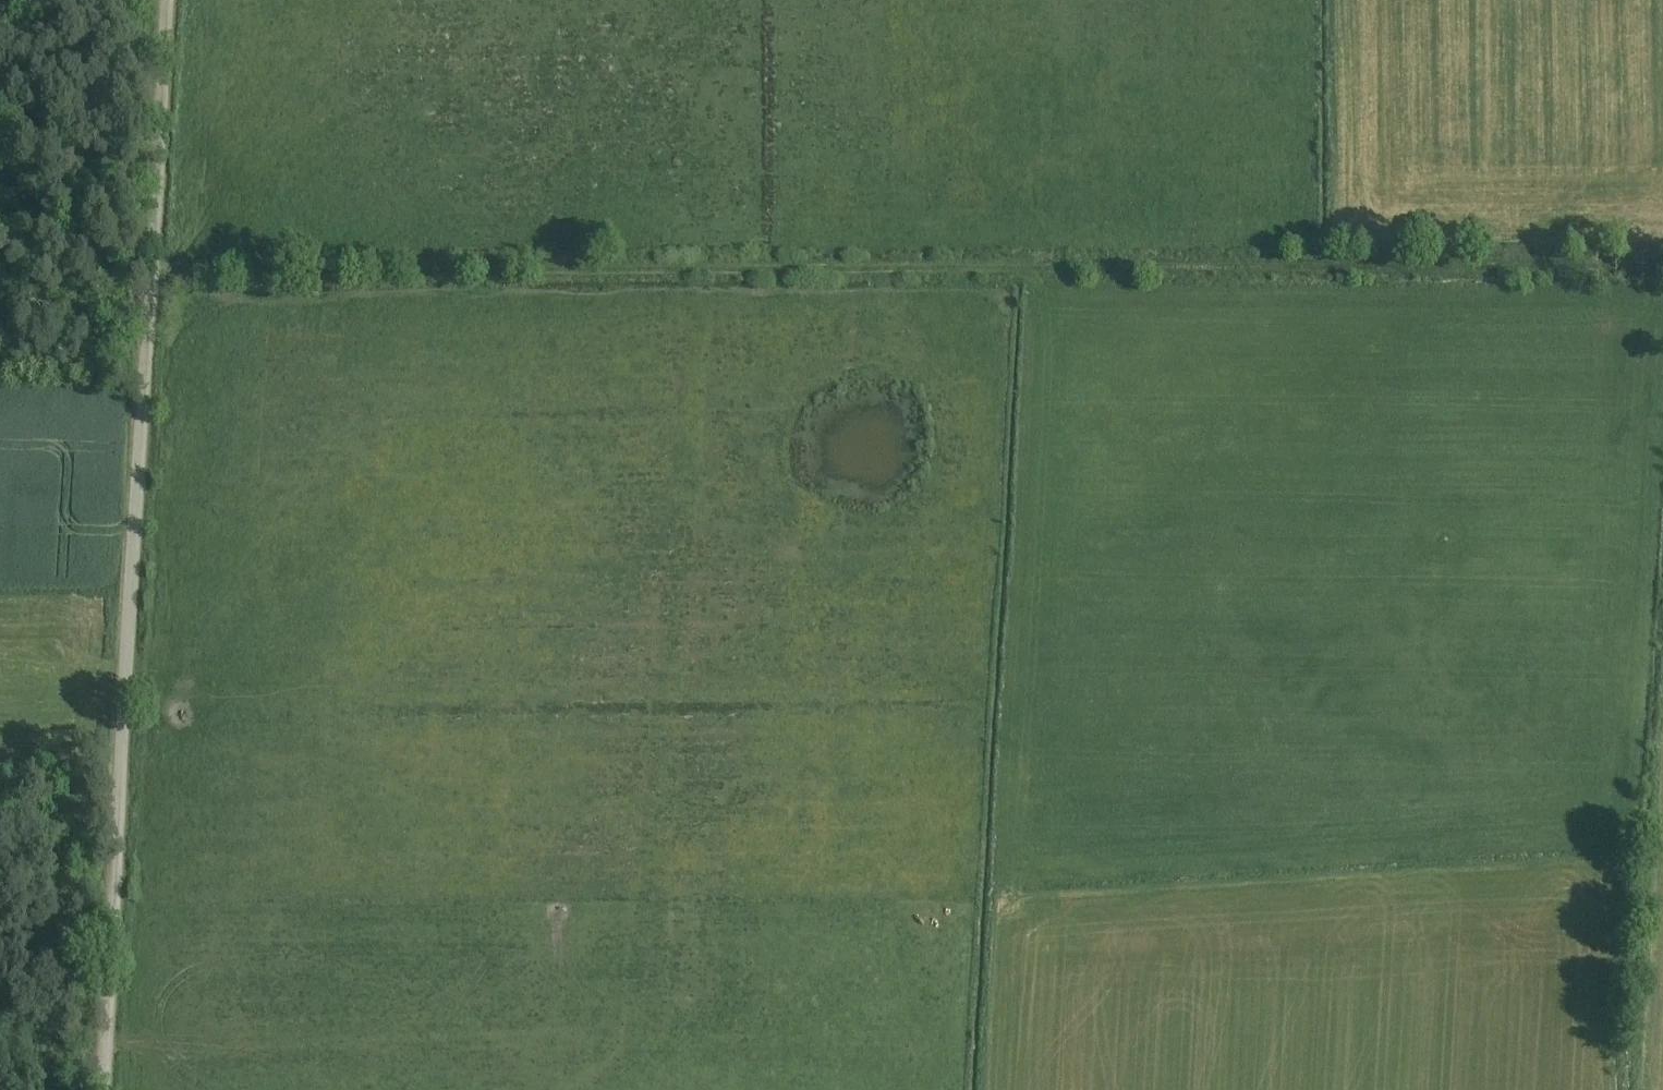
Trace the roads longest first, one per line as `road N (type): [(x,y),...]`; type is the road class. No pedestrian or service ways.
road 1 (track): [(146,266),(1662,266)]
road 2 (track): [(162,0),(98,1089)]

